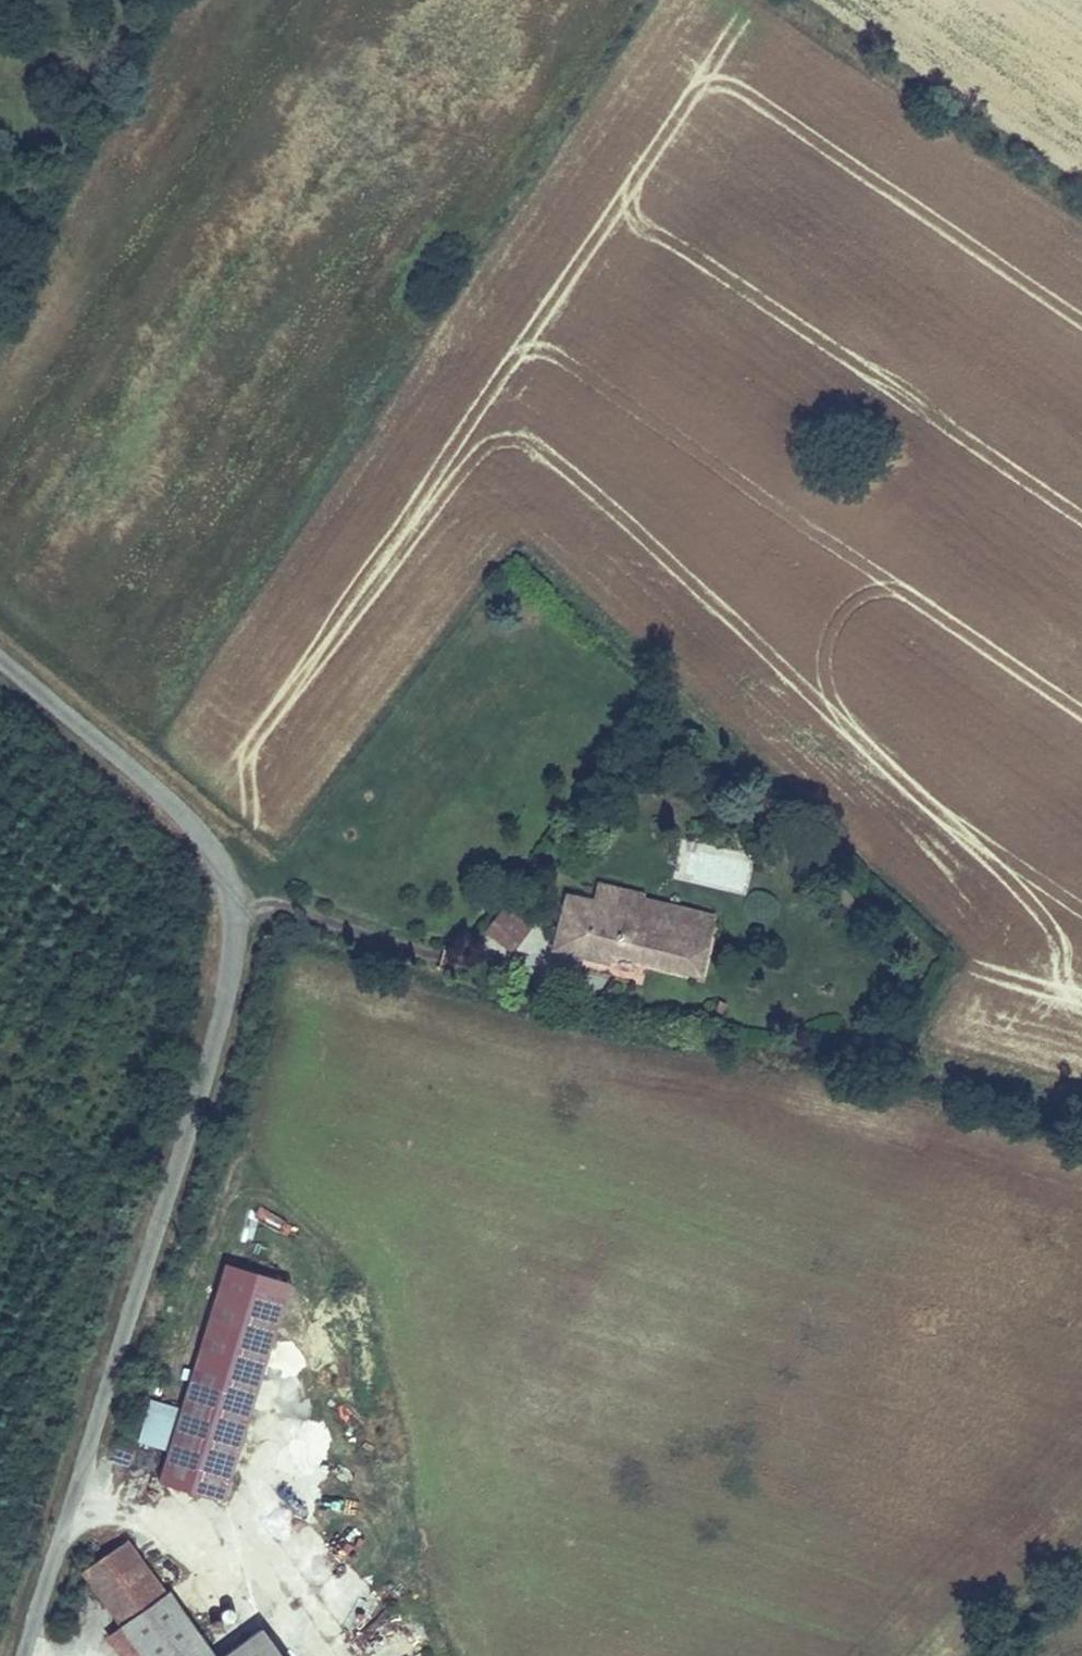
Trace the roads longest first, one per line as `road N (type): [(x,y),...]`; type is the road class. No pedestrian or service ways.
road 1 (residential): [(17,1655),(200,1088),(226,962),(227,912),(219,876),(182,817),(0,662)]

